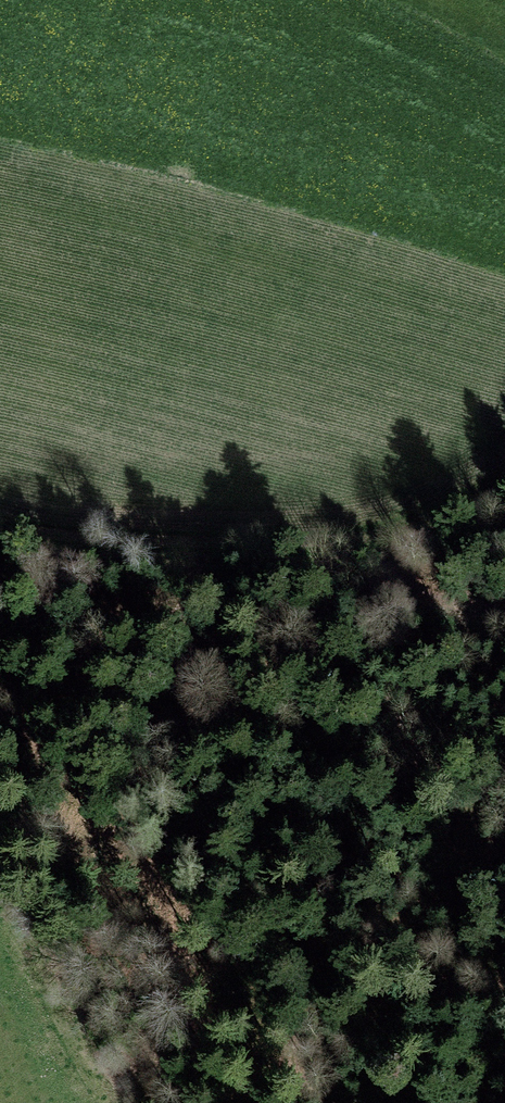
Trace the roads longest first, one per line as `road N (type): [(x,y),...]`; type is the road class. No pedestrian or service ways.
road 1 (track): [(0,528),(179,548),(359,549),(466,512),(504,488)]
road 2 (track): [(250,1094),(504,1008)]
road 3 (track): [(391,539),(422,593),(504,609)]

